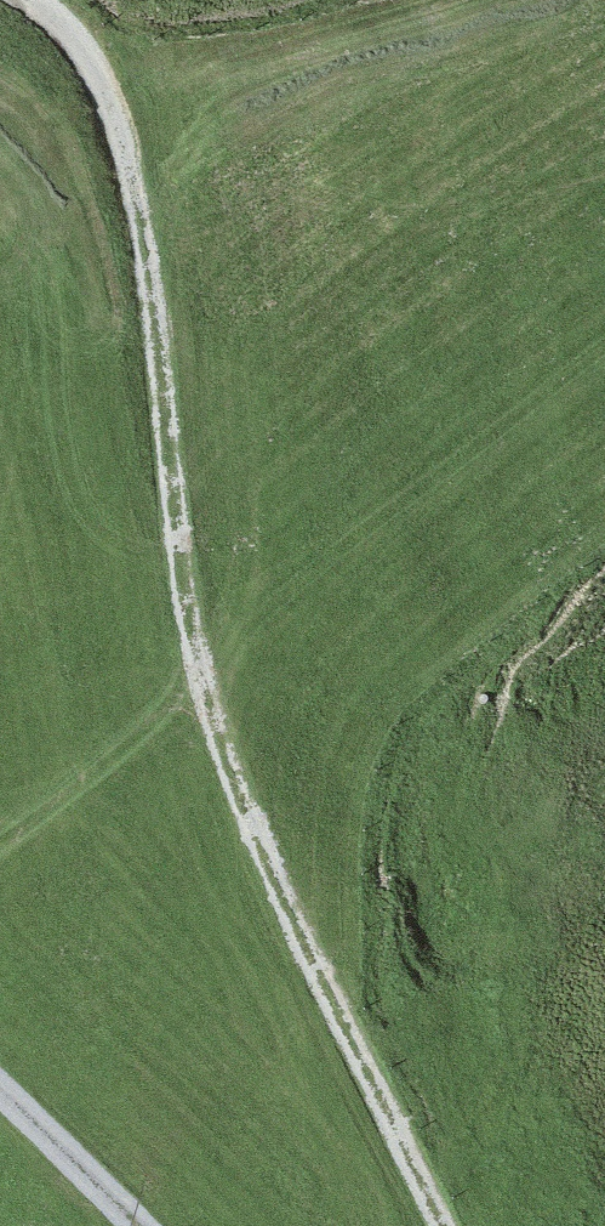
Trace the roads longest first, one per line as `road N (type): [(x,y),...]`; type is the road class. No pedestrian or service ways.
road 1 (track): [(25,0),(90,48),(114,84),(148,210),(168,335),(208,687),(327,979),(451,1225)]
road 2 (track): [(0,866),(604,364)]
road 3 (track): [(136,1225),(0,1092)]

